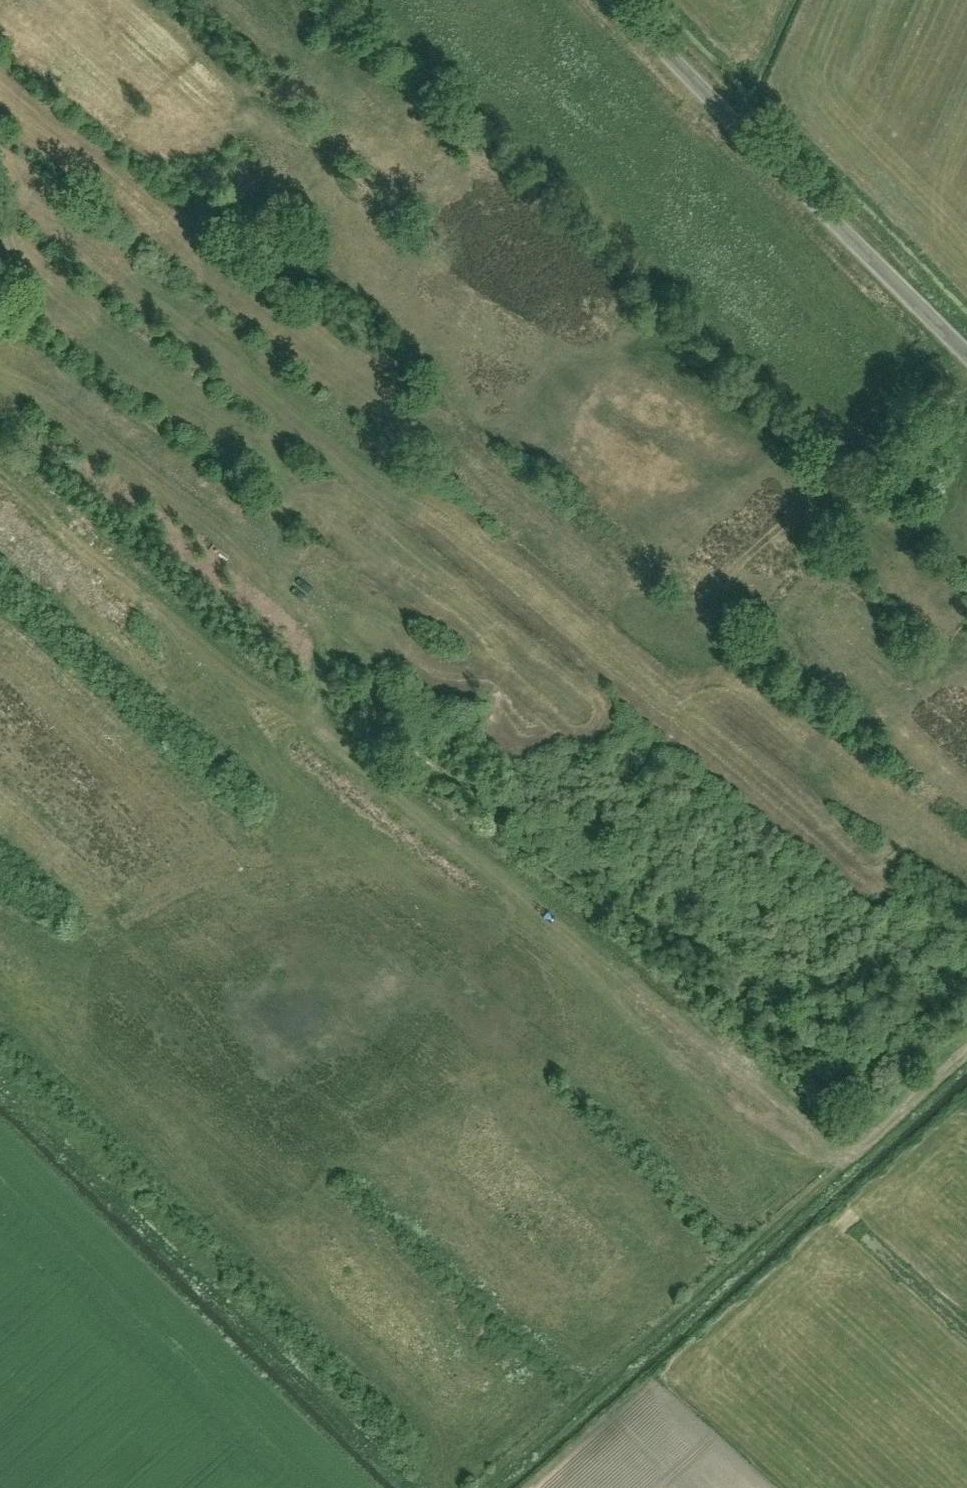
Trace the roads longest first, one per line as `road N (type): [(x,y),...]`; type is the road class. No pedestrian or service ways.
road 1 (track): [(966,1052),(483,1487)]
road 2 (unclassified): [(966,356),(614,0)]

